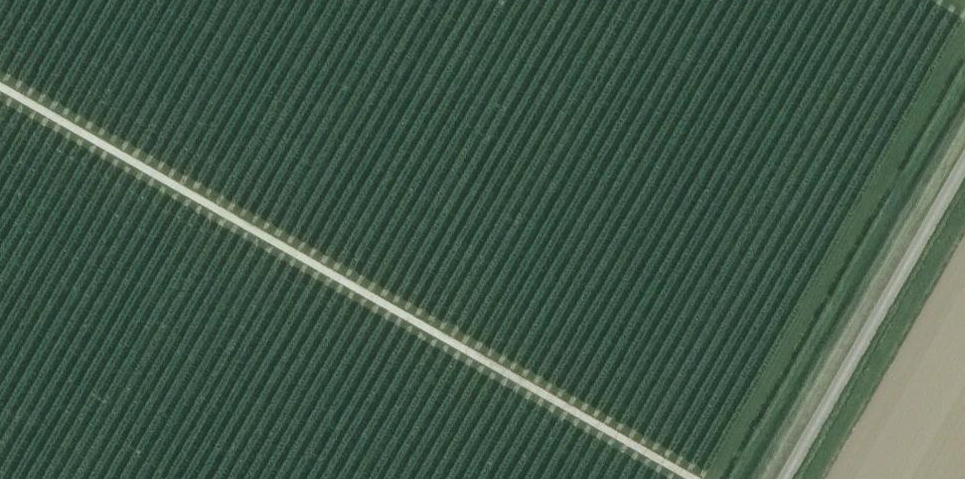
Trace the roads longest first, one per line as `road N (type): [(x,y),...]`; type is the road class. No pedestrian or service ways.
road 1 (unclassified): [(781,478),(964,155)]

